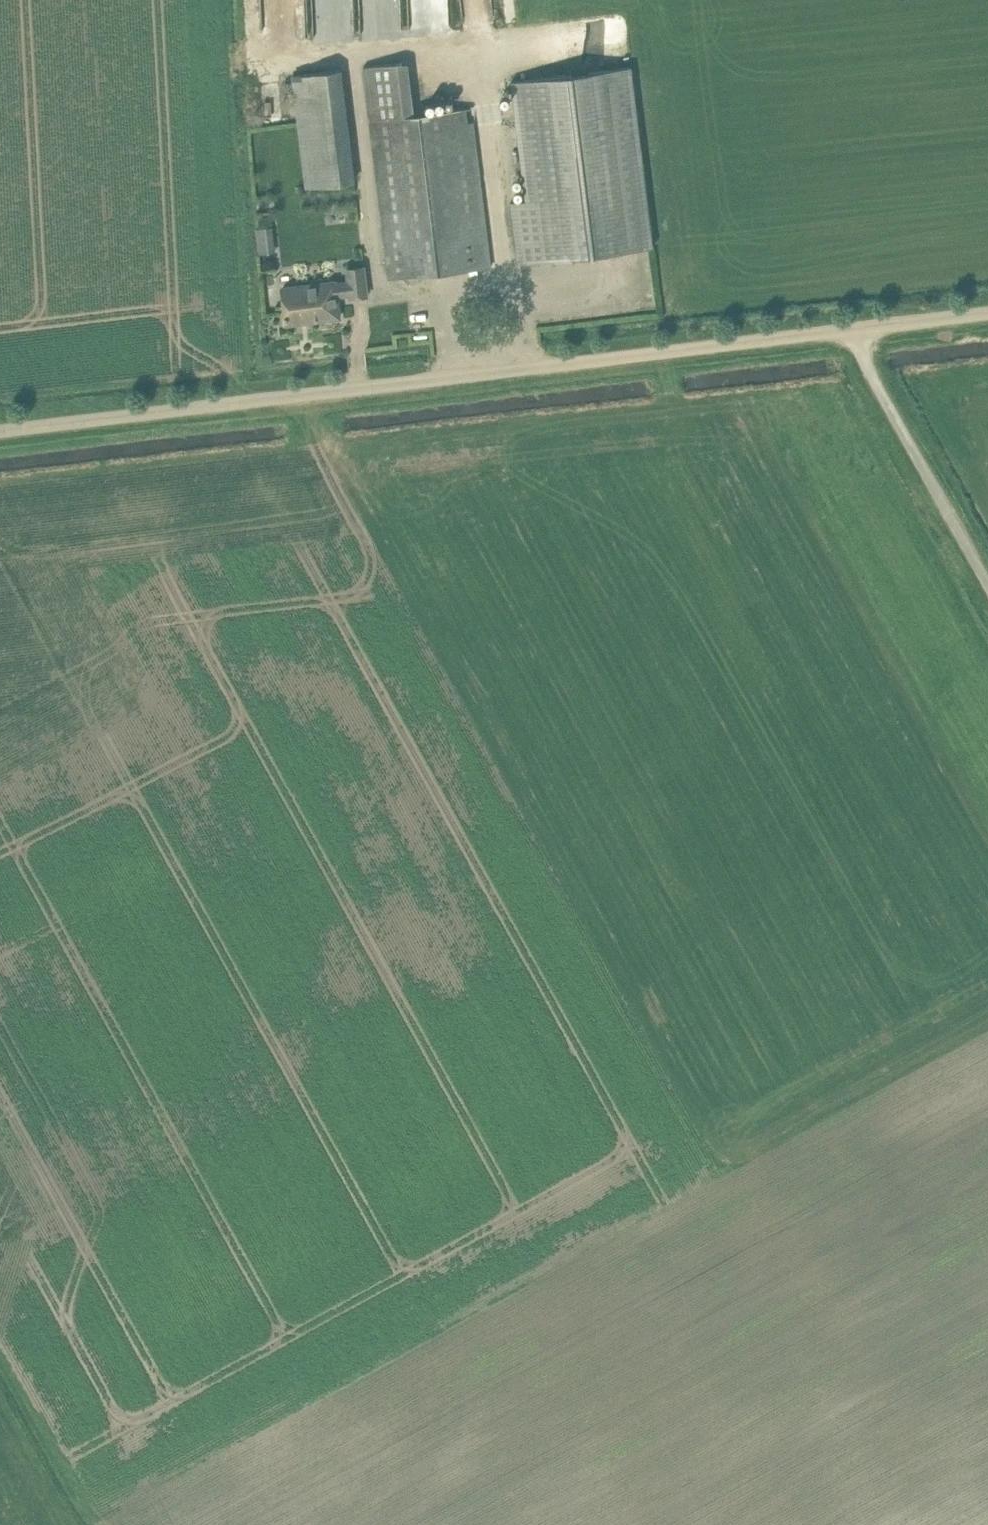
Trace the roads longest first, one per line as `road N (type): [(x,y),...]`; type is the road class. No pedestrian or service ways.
road 1 (unclassified): [(0,432),(987,311)]
road 2 (track): [(854,328),(869,371),(987,587)]

